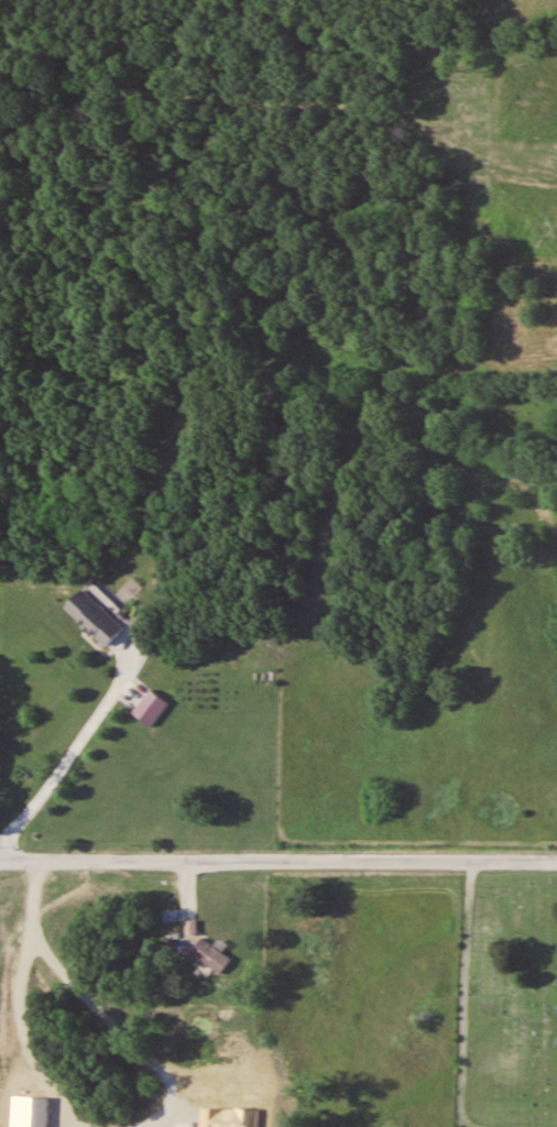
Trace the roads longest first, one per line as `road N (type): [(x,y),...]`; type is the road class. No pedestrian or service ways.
road 1 (residential): [(0,860),(556,860)]

